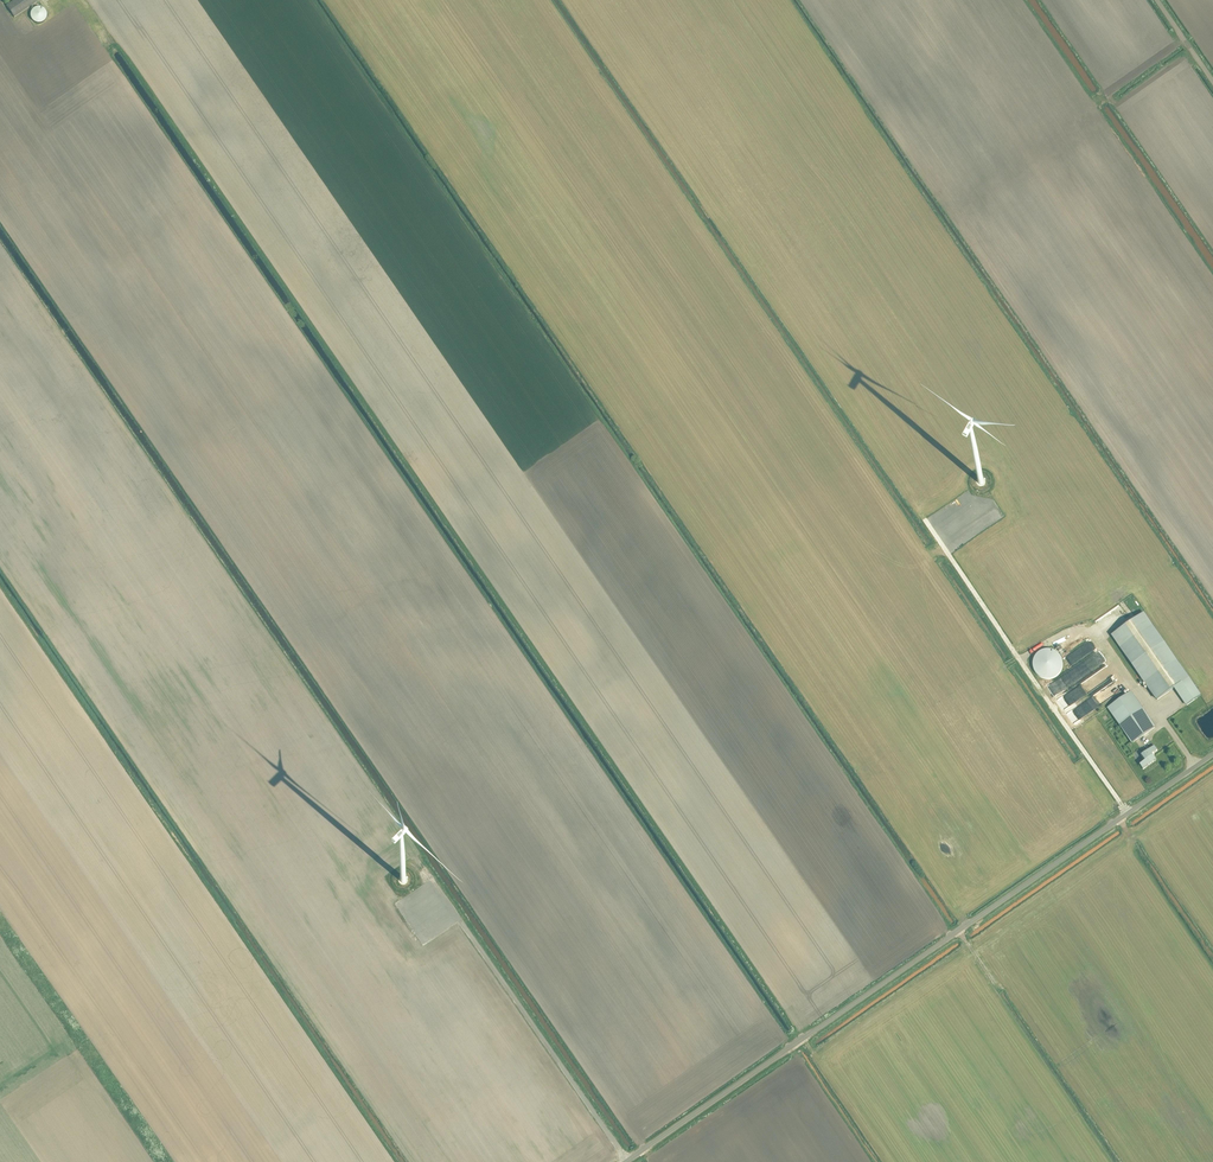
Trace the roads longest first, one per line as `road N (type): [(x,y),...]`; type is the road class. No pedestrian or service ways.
road 1 (unclassified): [(625,1161),(1212,754)]

